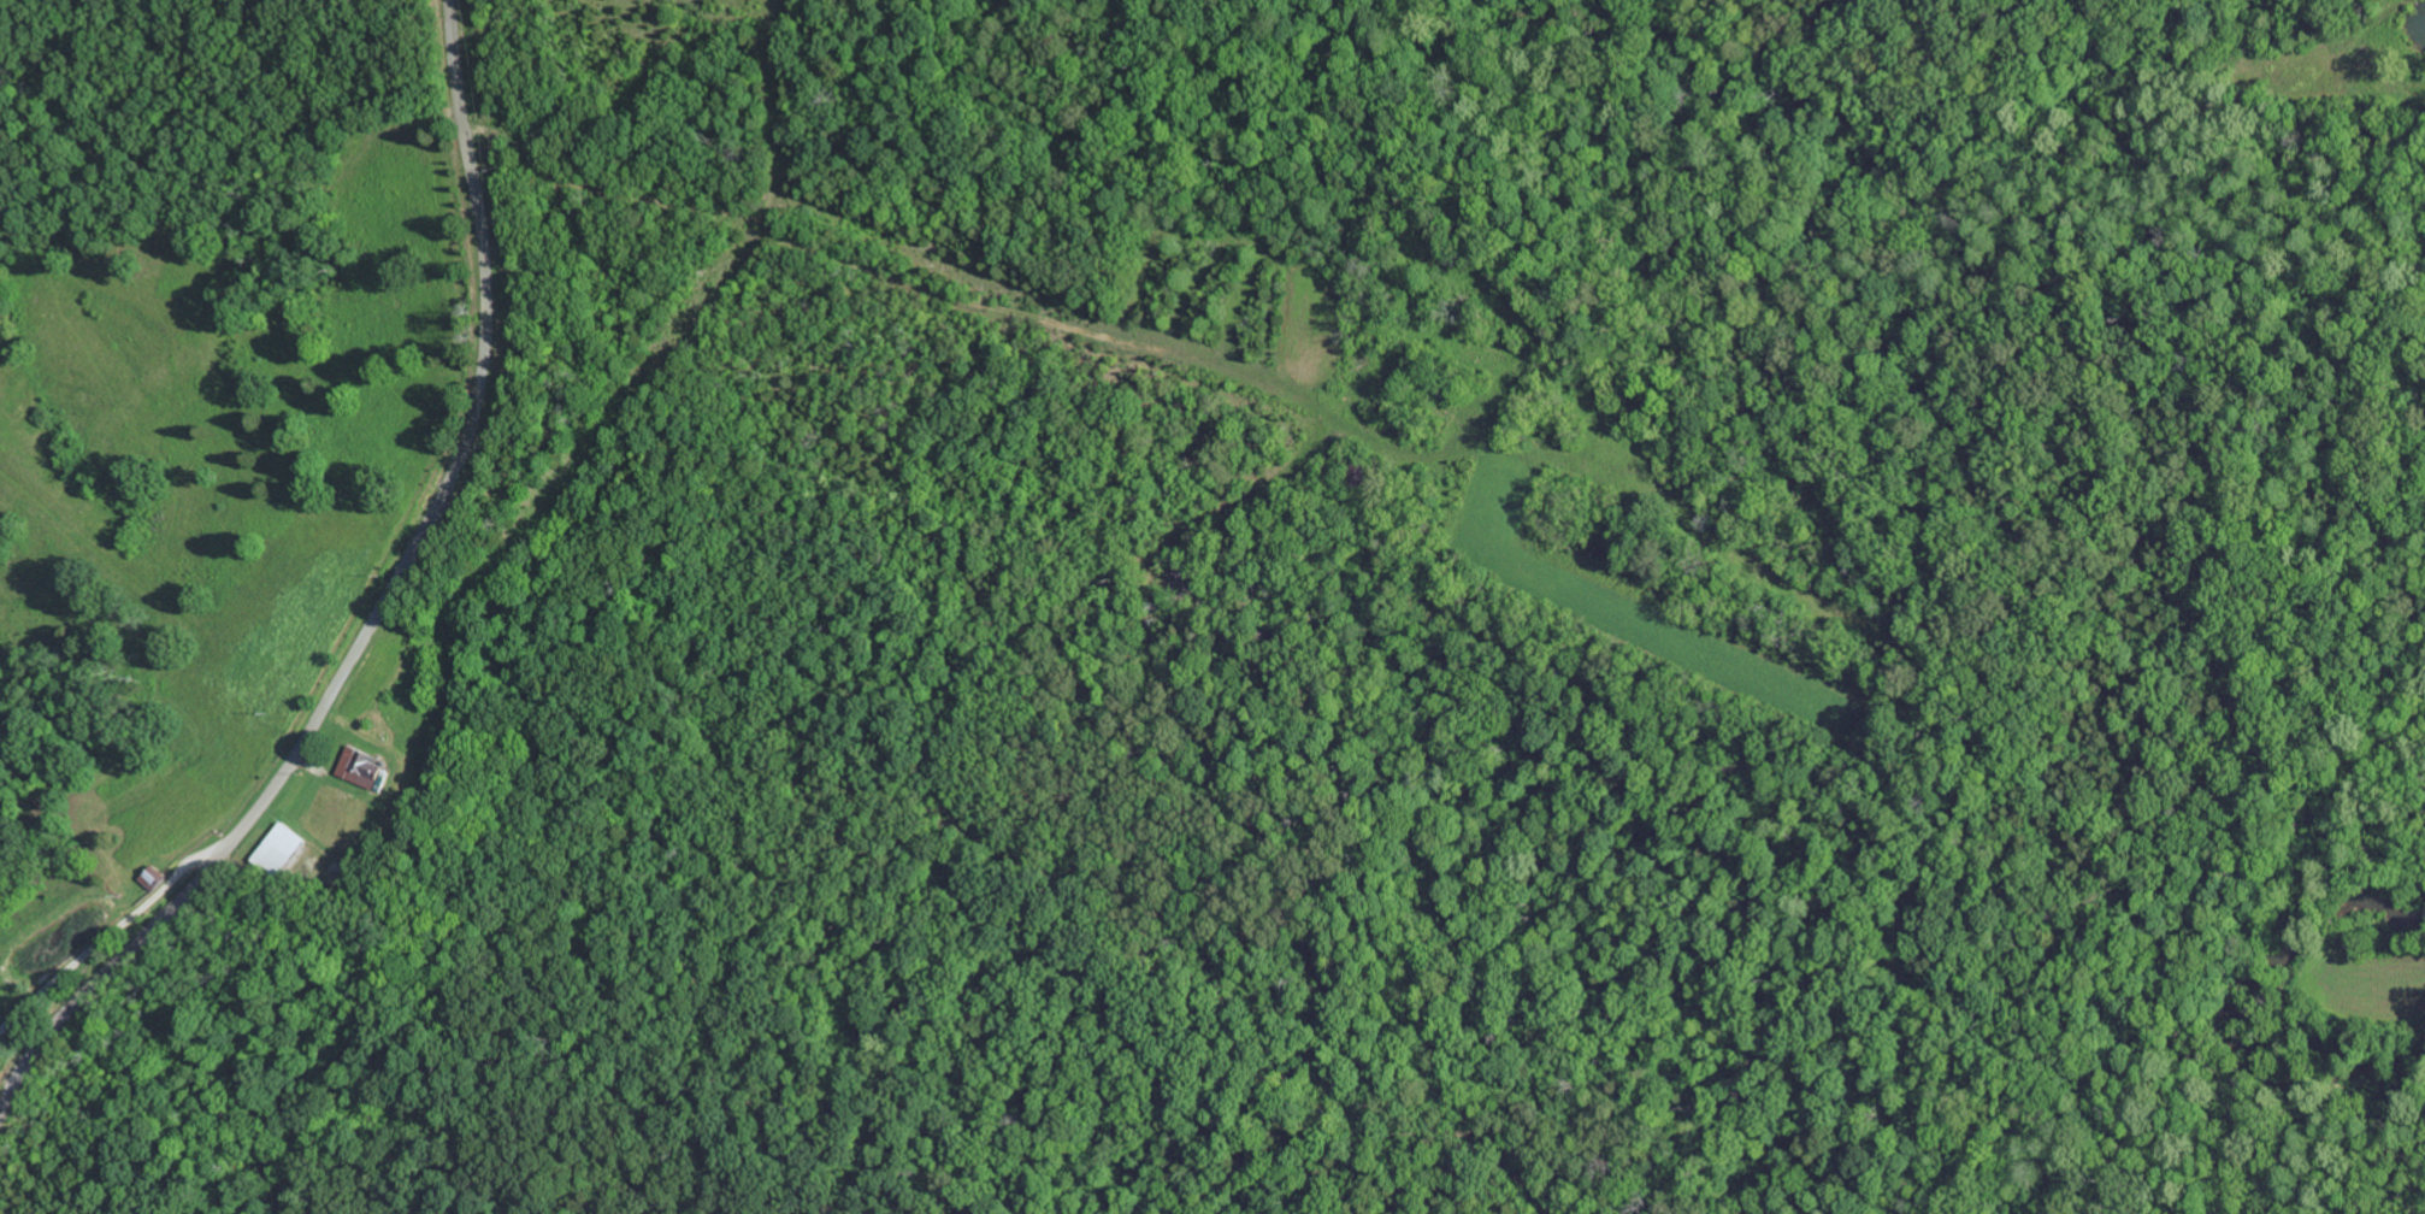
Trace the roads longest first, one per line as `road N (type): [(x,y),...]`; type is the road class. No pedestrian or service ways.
road 1 (residential): [(0,1128),(49,1038),(200,882),(288,770),(456,472),(482,379),(488,284),(452,0)]

